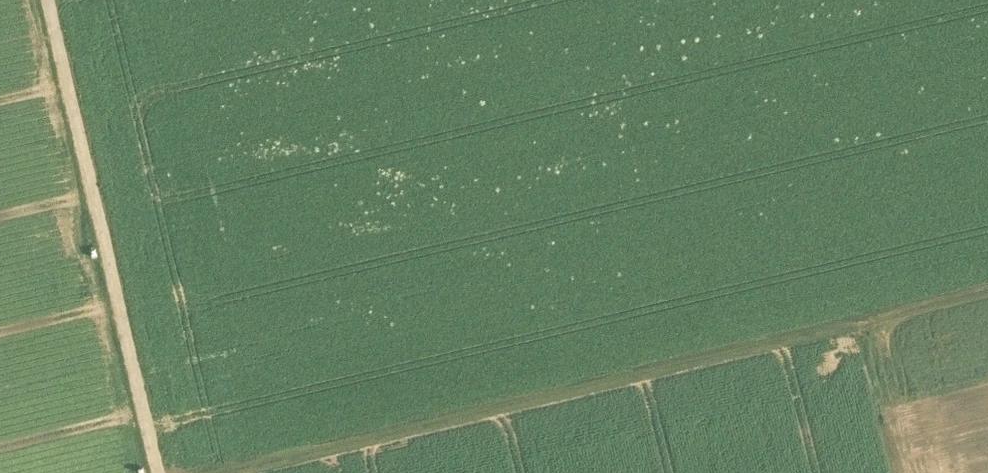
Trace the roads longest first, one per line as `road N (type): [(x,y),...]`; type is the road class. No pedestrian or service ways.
road 1 (track): [(987,296),(252,472)]
road 2 (track): [(153,472),(49,0)]

